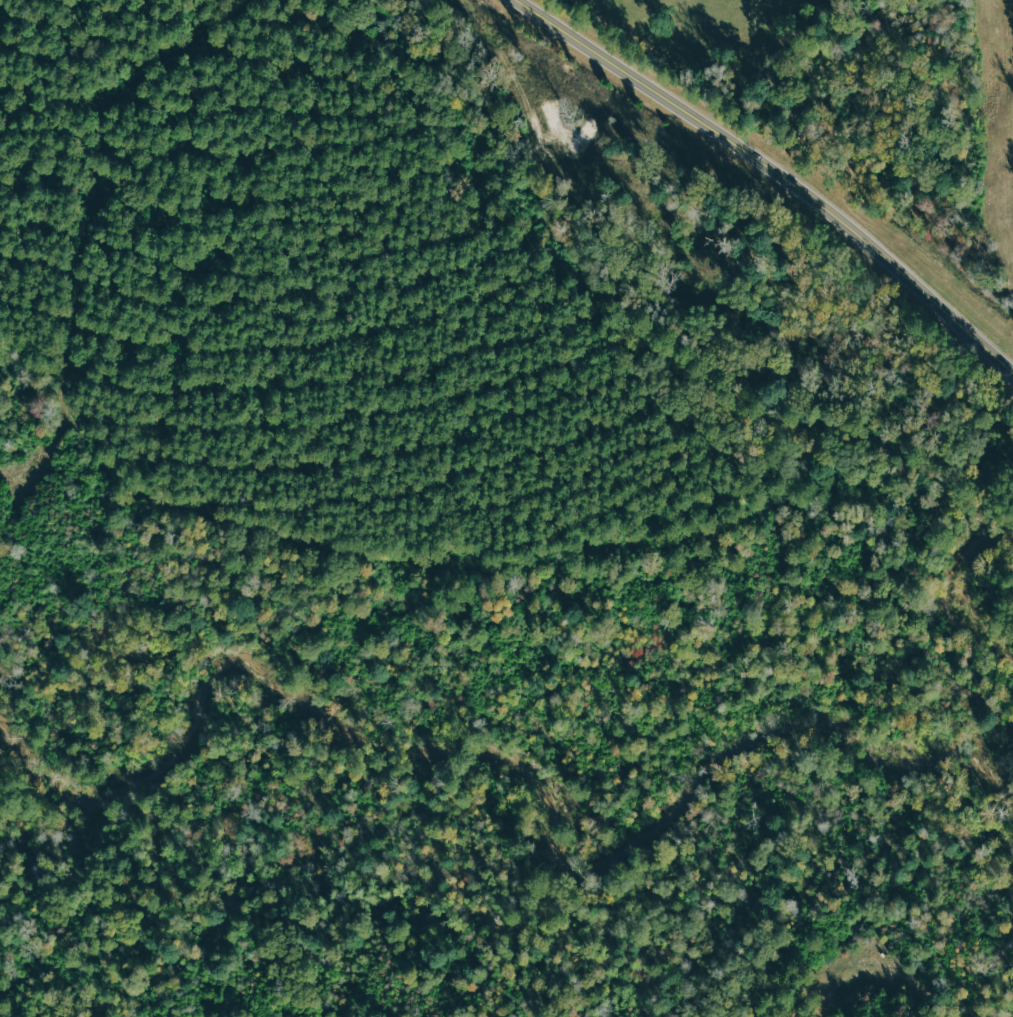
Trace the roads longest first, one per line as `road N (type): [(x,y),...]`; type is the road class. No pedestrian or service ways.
road 1 (tertiary): [(509,0),(835,221),(1012,381)]

